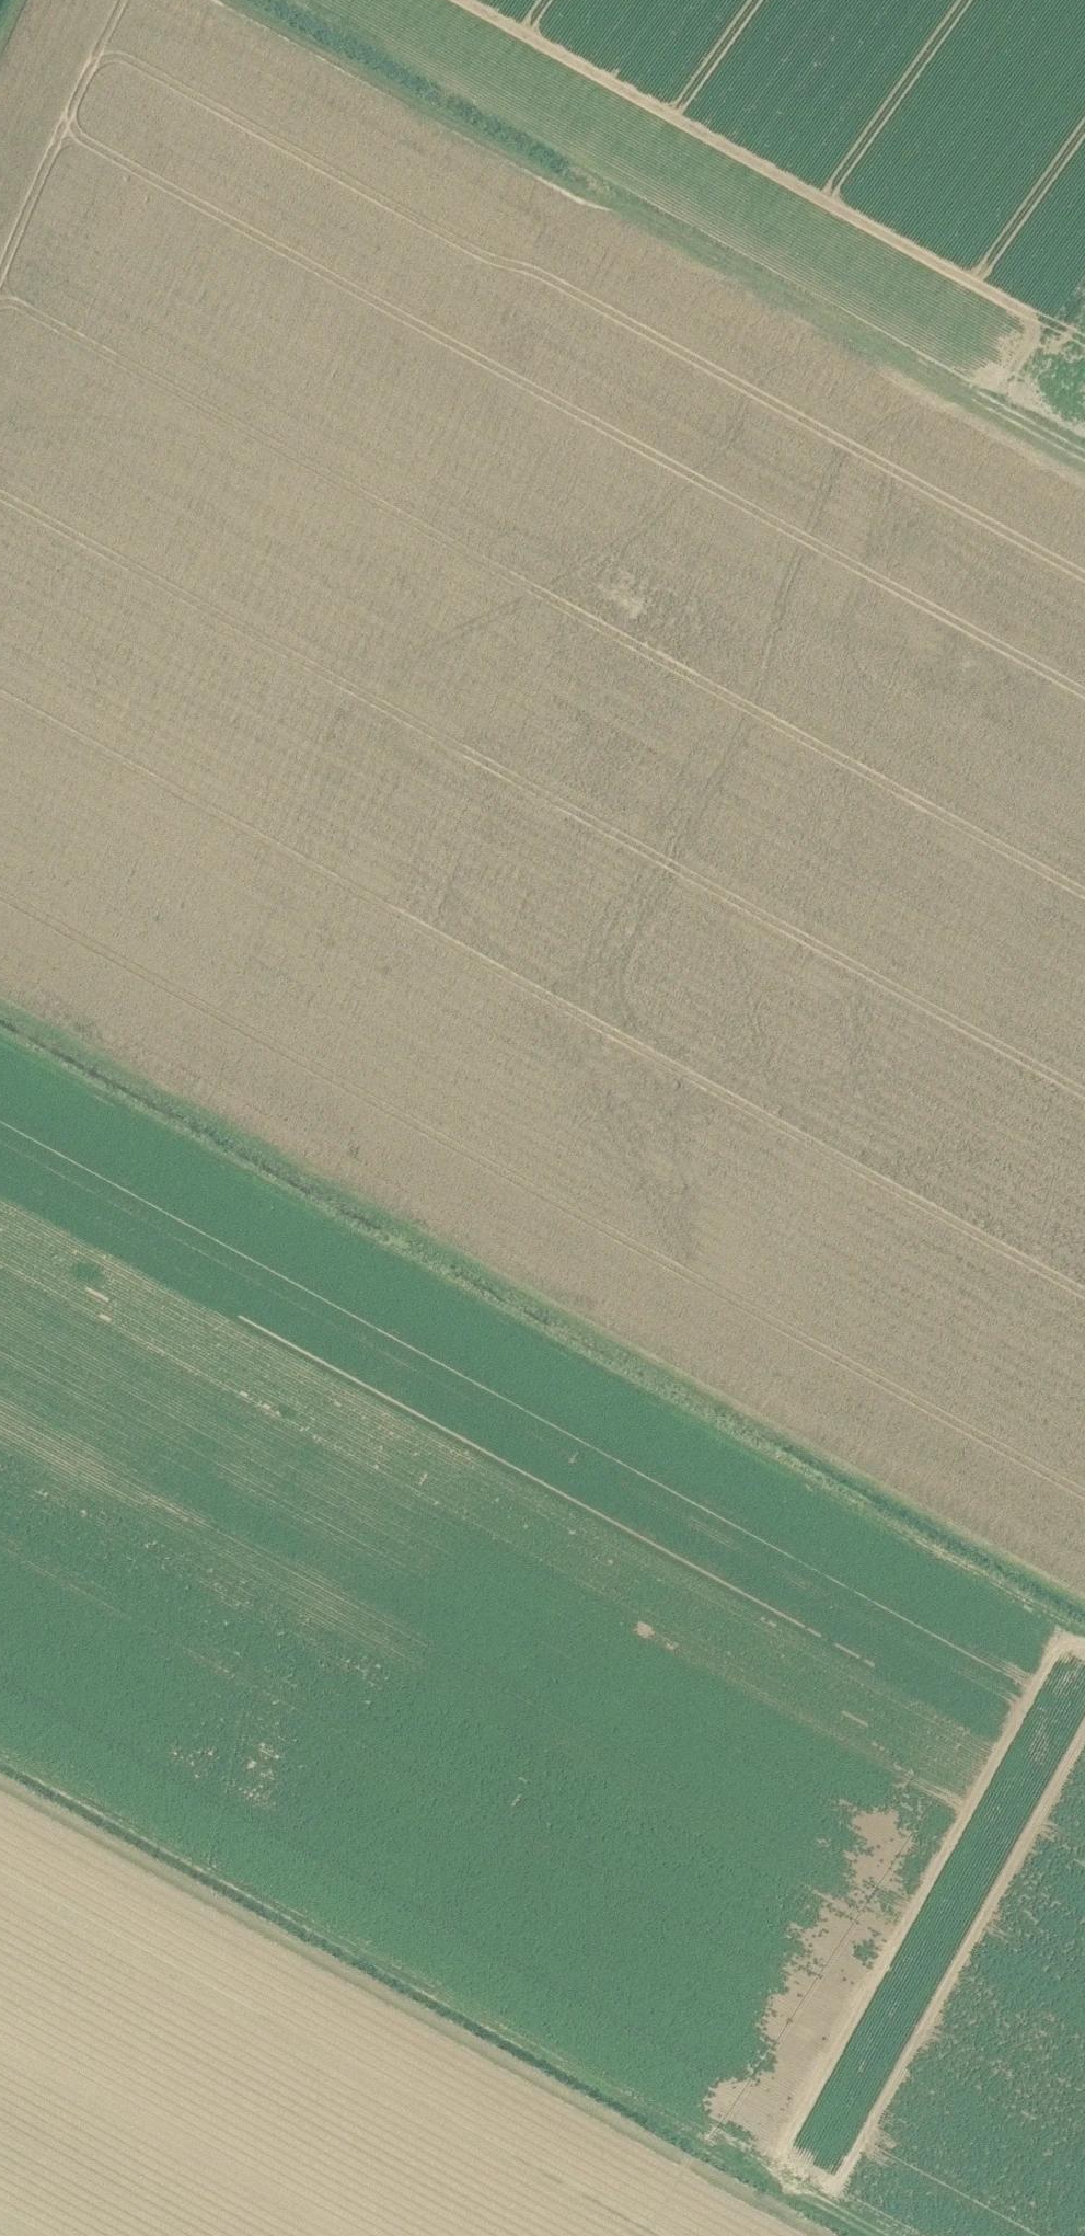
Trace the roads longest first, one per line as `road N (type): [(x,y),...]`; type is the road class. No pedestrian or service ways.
road 1 (track): [(1084,456),(920,365)]

